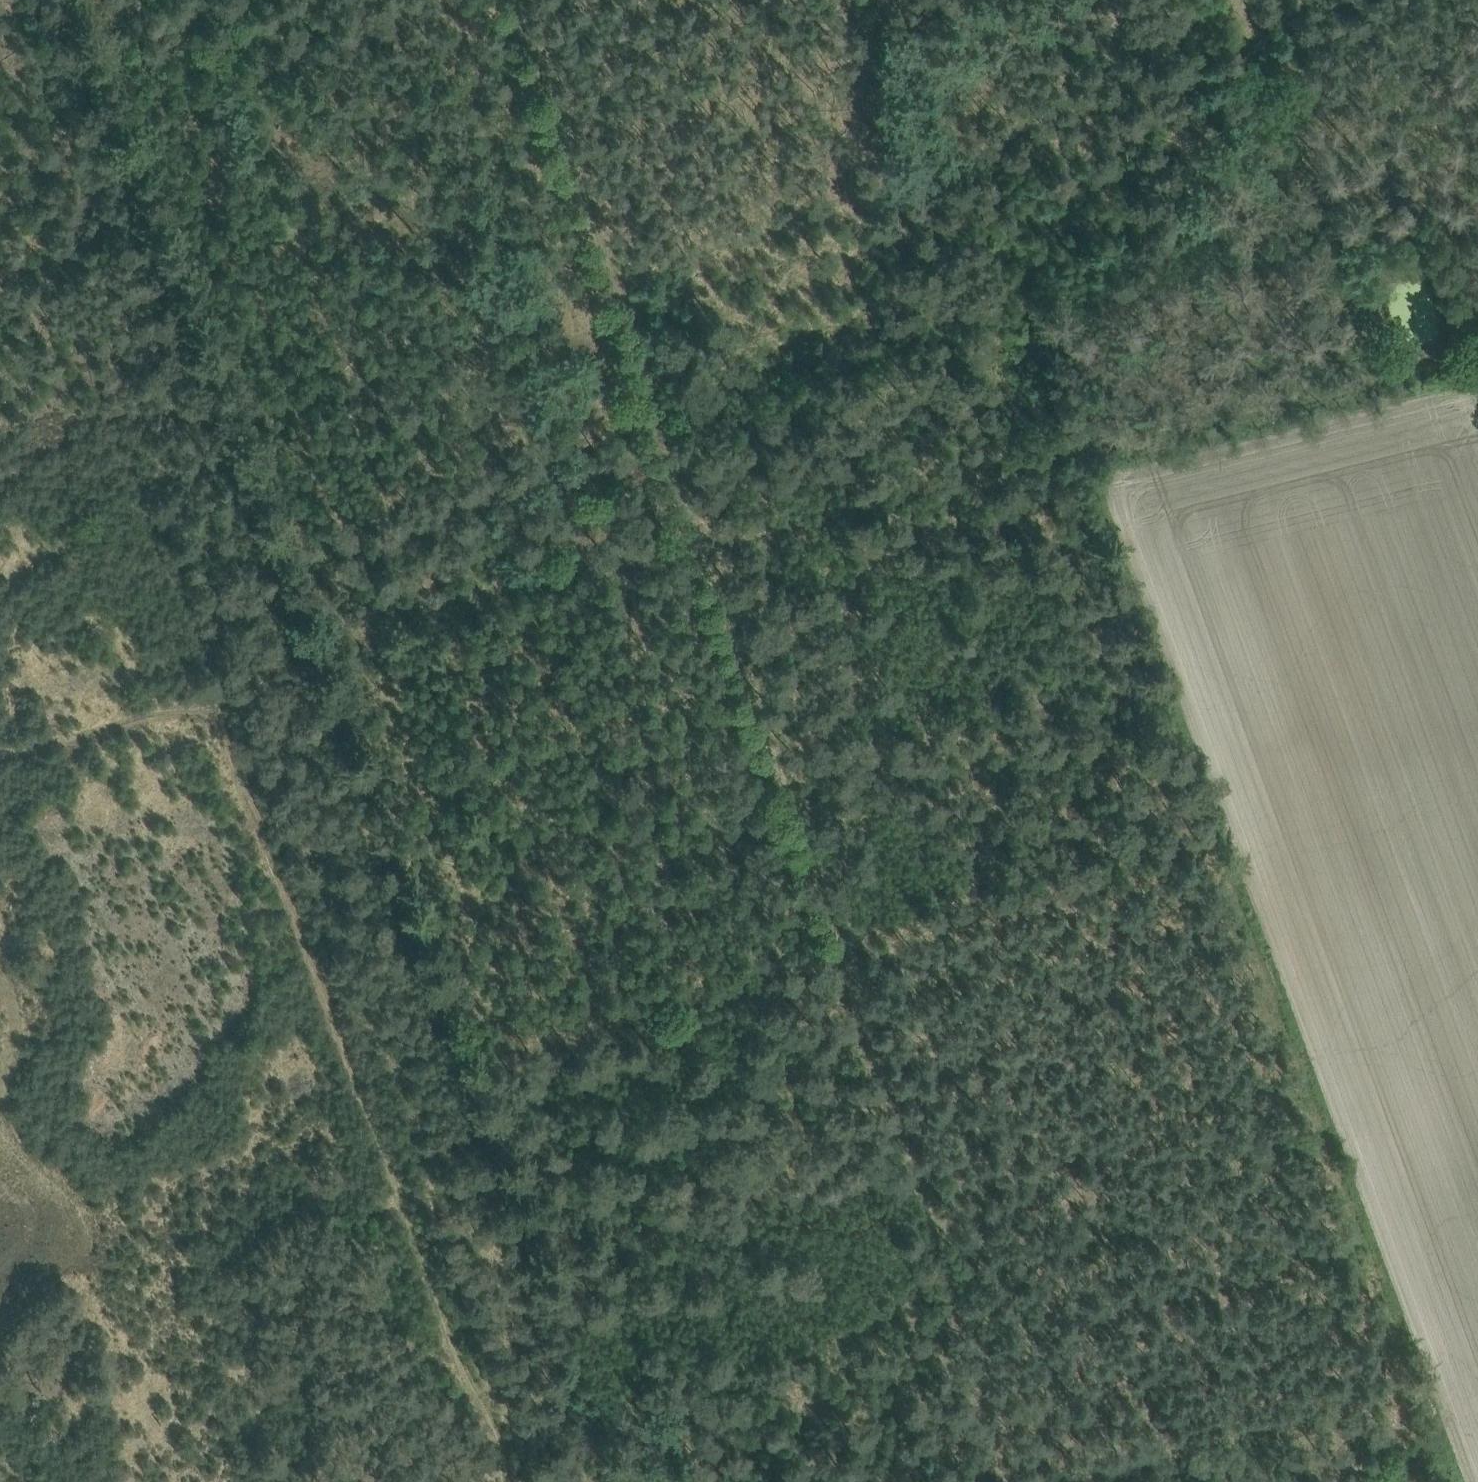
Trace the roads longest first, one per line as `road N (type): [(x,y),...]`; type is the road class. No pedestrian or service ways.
road 1 (track): [(699,552),(1014,1481)]
road 2 (track): [(699,552),(513,0)]
road 3 (track): [(1247,0),(1395,394)]
road 4 (track): [(479,0),(209,91)]

